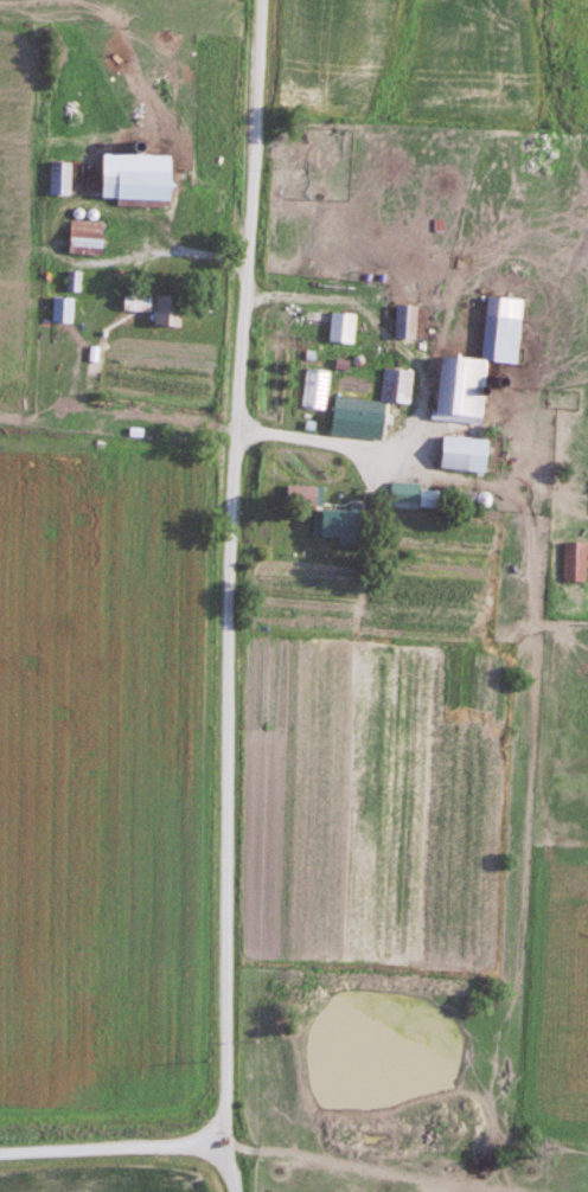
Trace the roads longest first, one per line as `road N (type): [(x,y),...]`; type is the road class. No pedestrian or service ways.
road 1 (residential): [(231,1146),(229,611),(264,0)]
road 2 (residential): [(587,1150),(398,1143),(286,1153),(231,1146)]
road 3 (residential): [(231,1146),(0,1152)]

